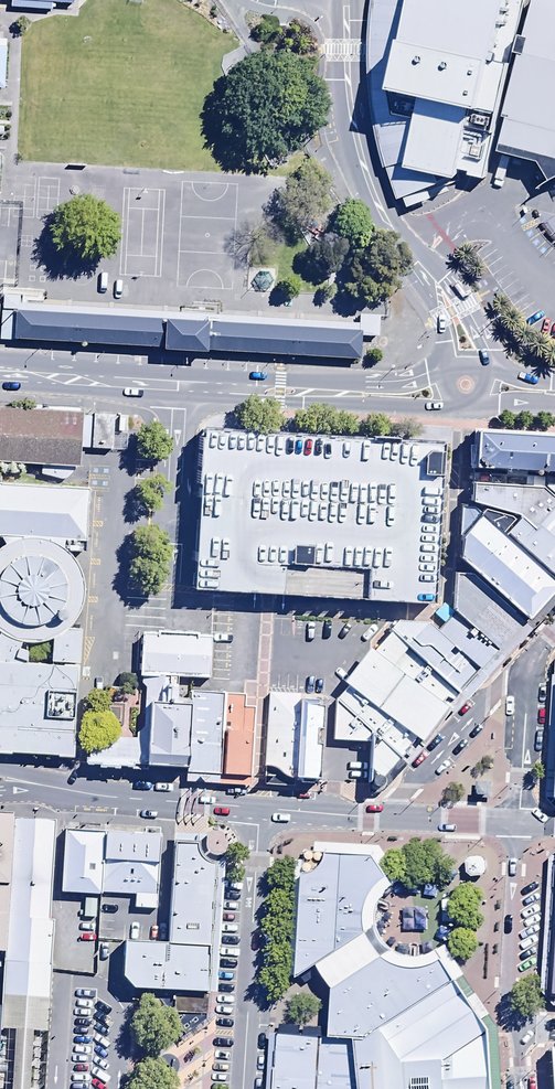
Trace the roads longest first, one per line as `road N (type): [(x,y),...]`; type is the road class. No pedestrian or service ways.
road 1 (secondary): [(443,387),(397,396),(0,374)]
road 2 (secondary): [(465,362),(453,310),(383,215),(371,184),(348,86),(346,0)]
road 3 (unclassified): [(257,812),(240,1088)]
road 4 (tertiary): [(257,812),(0,786)]
road 5 (unclassified): [(385,816),(529,656)]
road 6 (unclassified): [(516,1028),(516,821)]
road 7 (unclassified): [(529,656),(516,821)]
road 8 (tertiary): [(516,821),(385,816)]
road 9 (tertiary): [(385,816),(257,812)]

